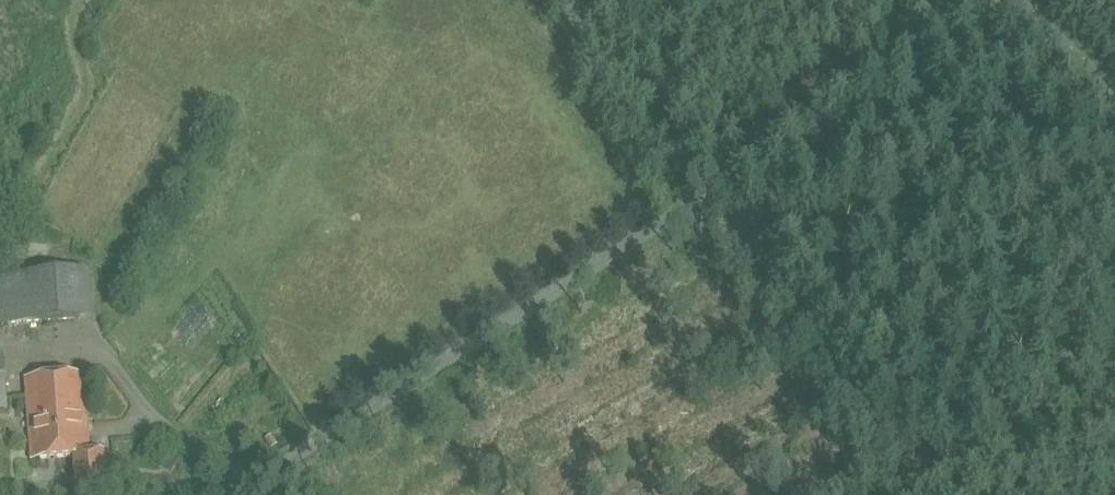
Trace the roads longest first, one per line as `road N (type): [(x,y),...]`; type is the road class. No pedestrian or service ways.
road 1 (unclassified): [(1114,112),(997,0)]

